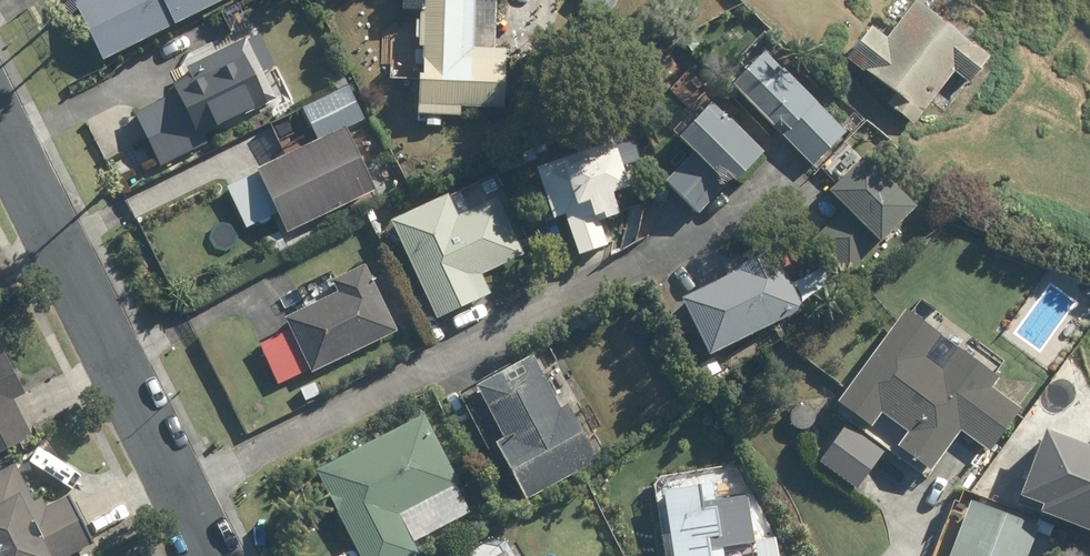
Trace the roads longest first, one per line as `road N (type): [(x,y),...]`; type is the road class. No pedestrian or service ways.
road 1 (residential): [(0,142),(212,555)]

